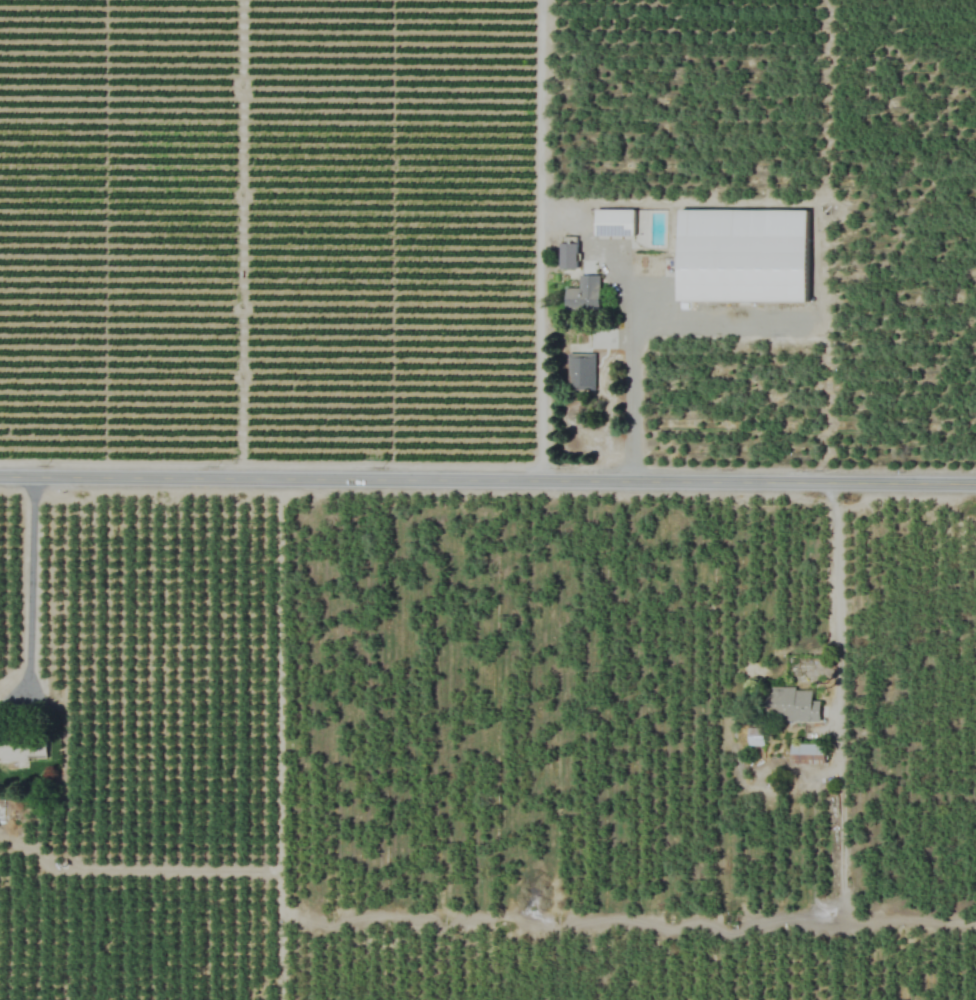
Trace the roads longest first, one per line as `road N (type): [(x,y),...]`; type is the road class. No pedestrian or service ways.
road 1 (secondary): [(0,476),(975,482)]

